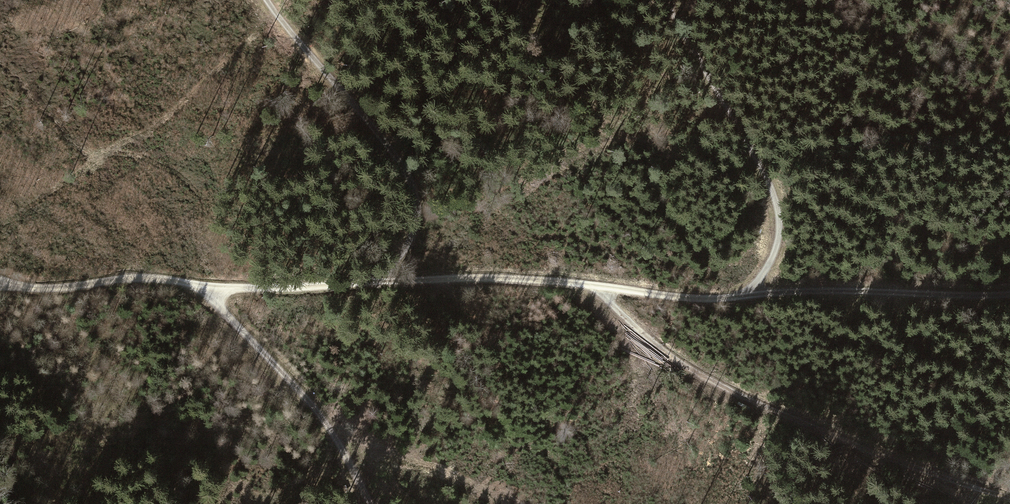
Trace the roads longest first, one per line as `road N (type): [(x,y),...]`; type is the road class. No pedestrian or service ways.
road 1 (track): [(0,286),(130,278),(252,287),(500,278),(687,298)]
road 2 (track): [(987,481),(828,432),(726,389),(658,346),(596,286)]
road 3 (track): [(267,0),(399,158),(415,191),(412,238),(377,280)]
road 4 (track): [(746,297),(773,255),(777,202),(664,0)]
road 5 (track): [(1009,294),(843,289),(687,298)]
road 6 (track): [(370,503),(323,419),(206,286)]

